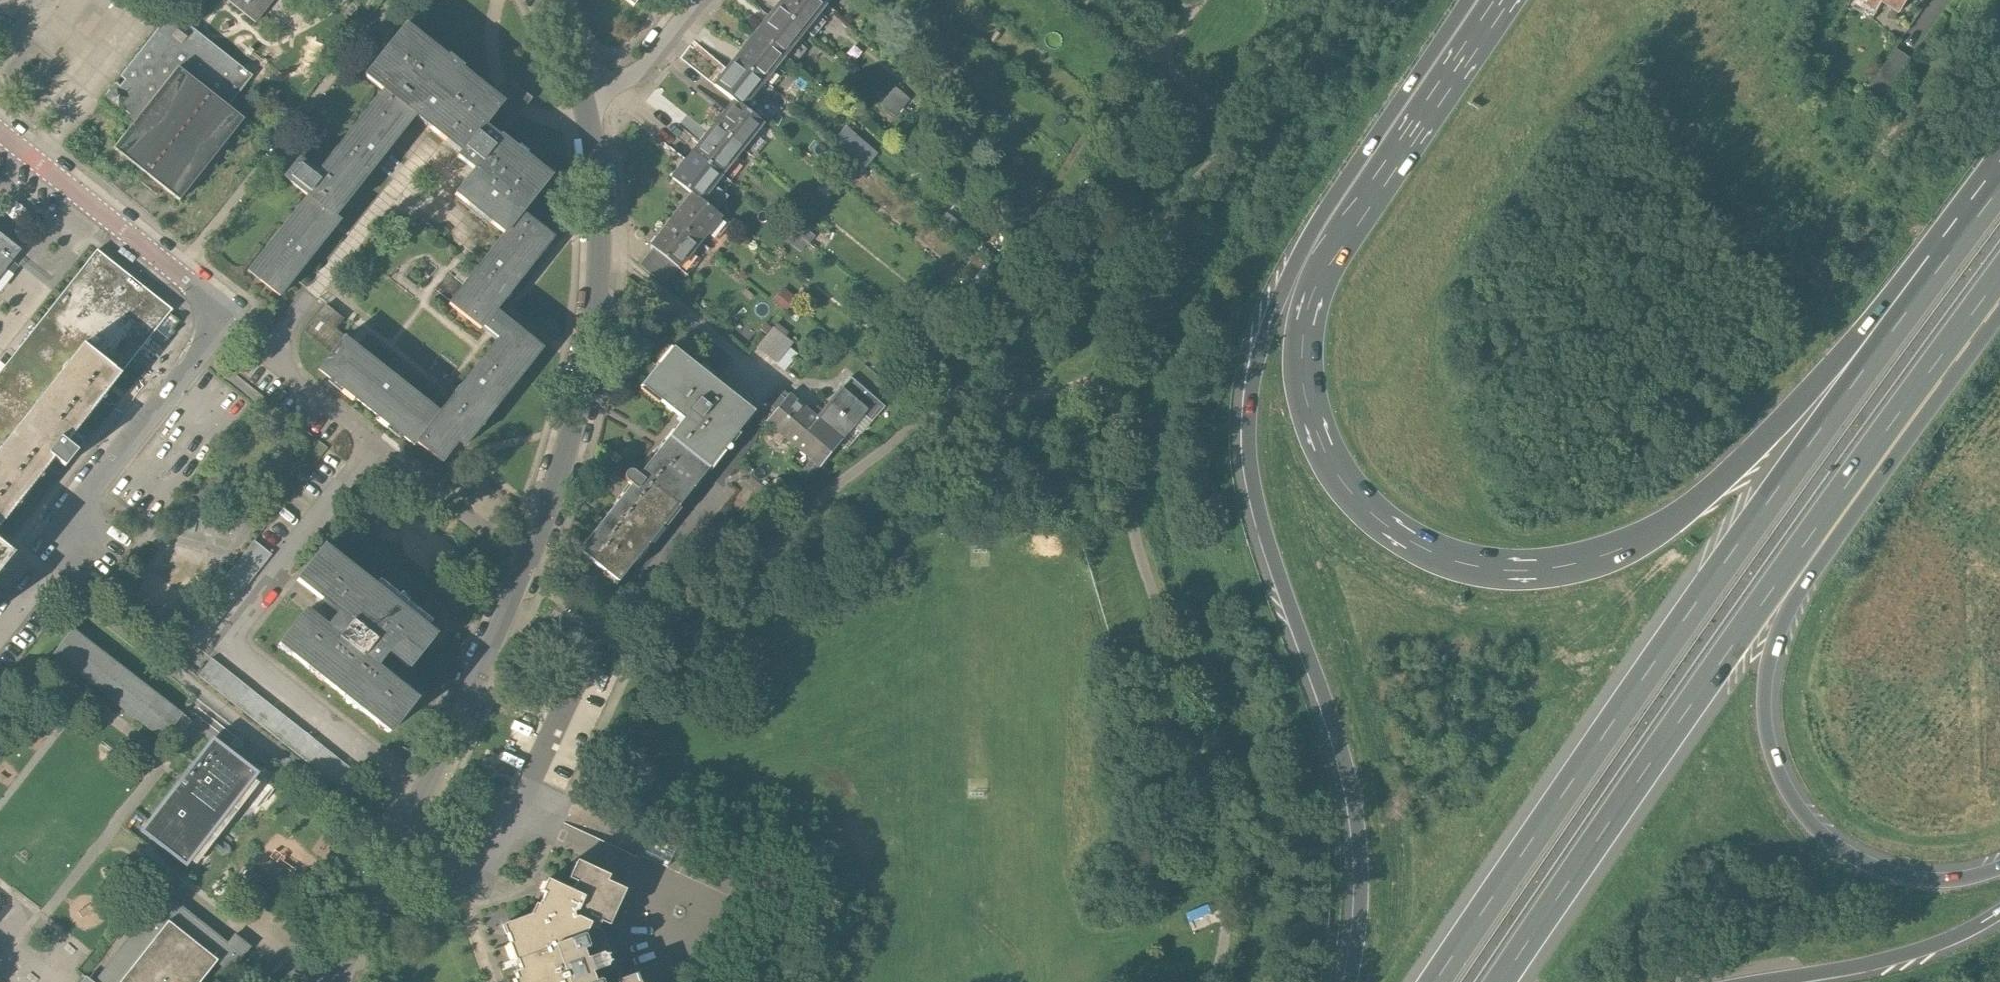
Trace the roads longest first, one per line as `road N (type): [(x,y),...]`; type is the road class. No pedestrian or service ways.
road 1 (motorway): [(1999,185),(1949,225),(1875,321),(1772,426),(1656,519),(1557,556),(1519,559),(1450,547),(1390,514),(1344,466),(1319,413),(1310,350),(1334,242),(1495,0)]
road 2 (motorway): [(1465,0),(1298,259),(1256,386),(1256,479),(1265,521),(1332,707),(1359,815),(1364,868),(1355,981)]
road 3 (motorway): [(1999,185),(1755,520),(1439,981)]
road 4 (residential): [(588,88),(602,228),(588,373),(571,435),(531,558),(336,981)]
road 5 (motorway): [(1501,981),(1941,364)]
road 6 (motorway): [(1999,869),(1942,880),(1851,854),(1816,830),(1789,792),(1767,722),(1768,685),(1787,626),(1812,575),(1937,397),(1941,364)]
road 7 (residential): [(0,134),(229,318),(93,488),(50,573)]
road 8 (motorway): [(1738,981),(1891,957),(1999,909)]
road 9 (residential): [(588,88),(647,68),(699,0)]

